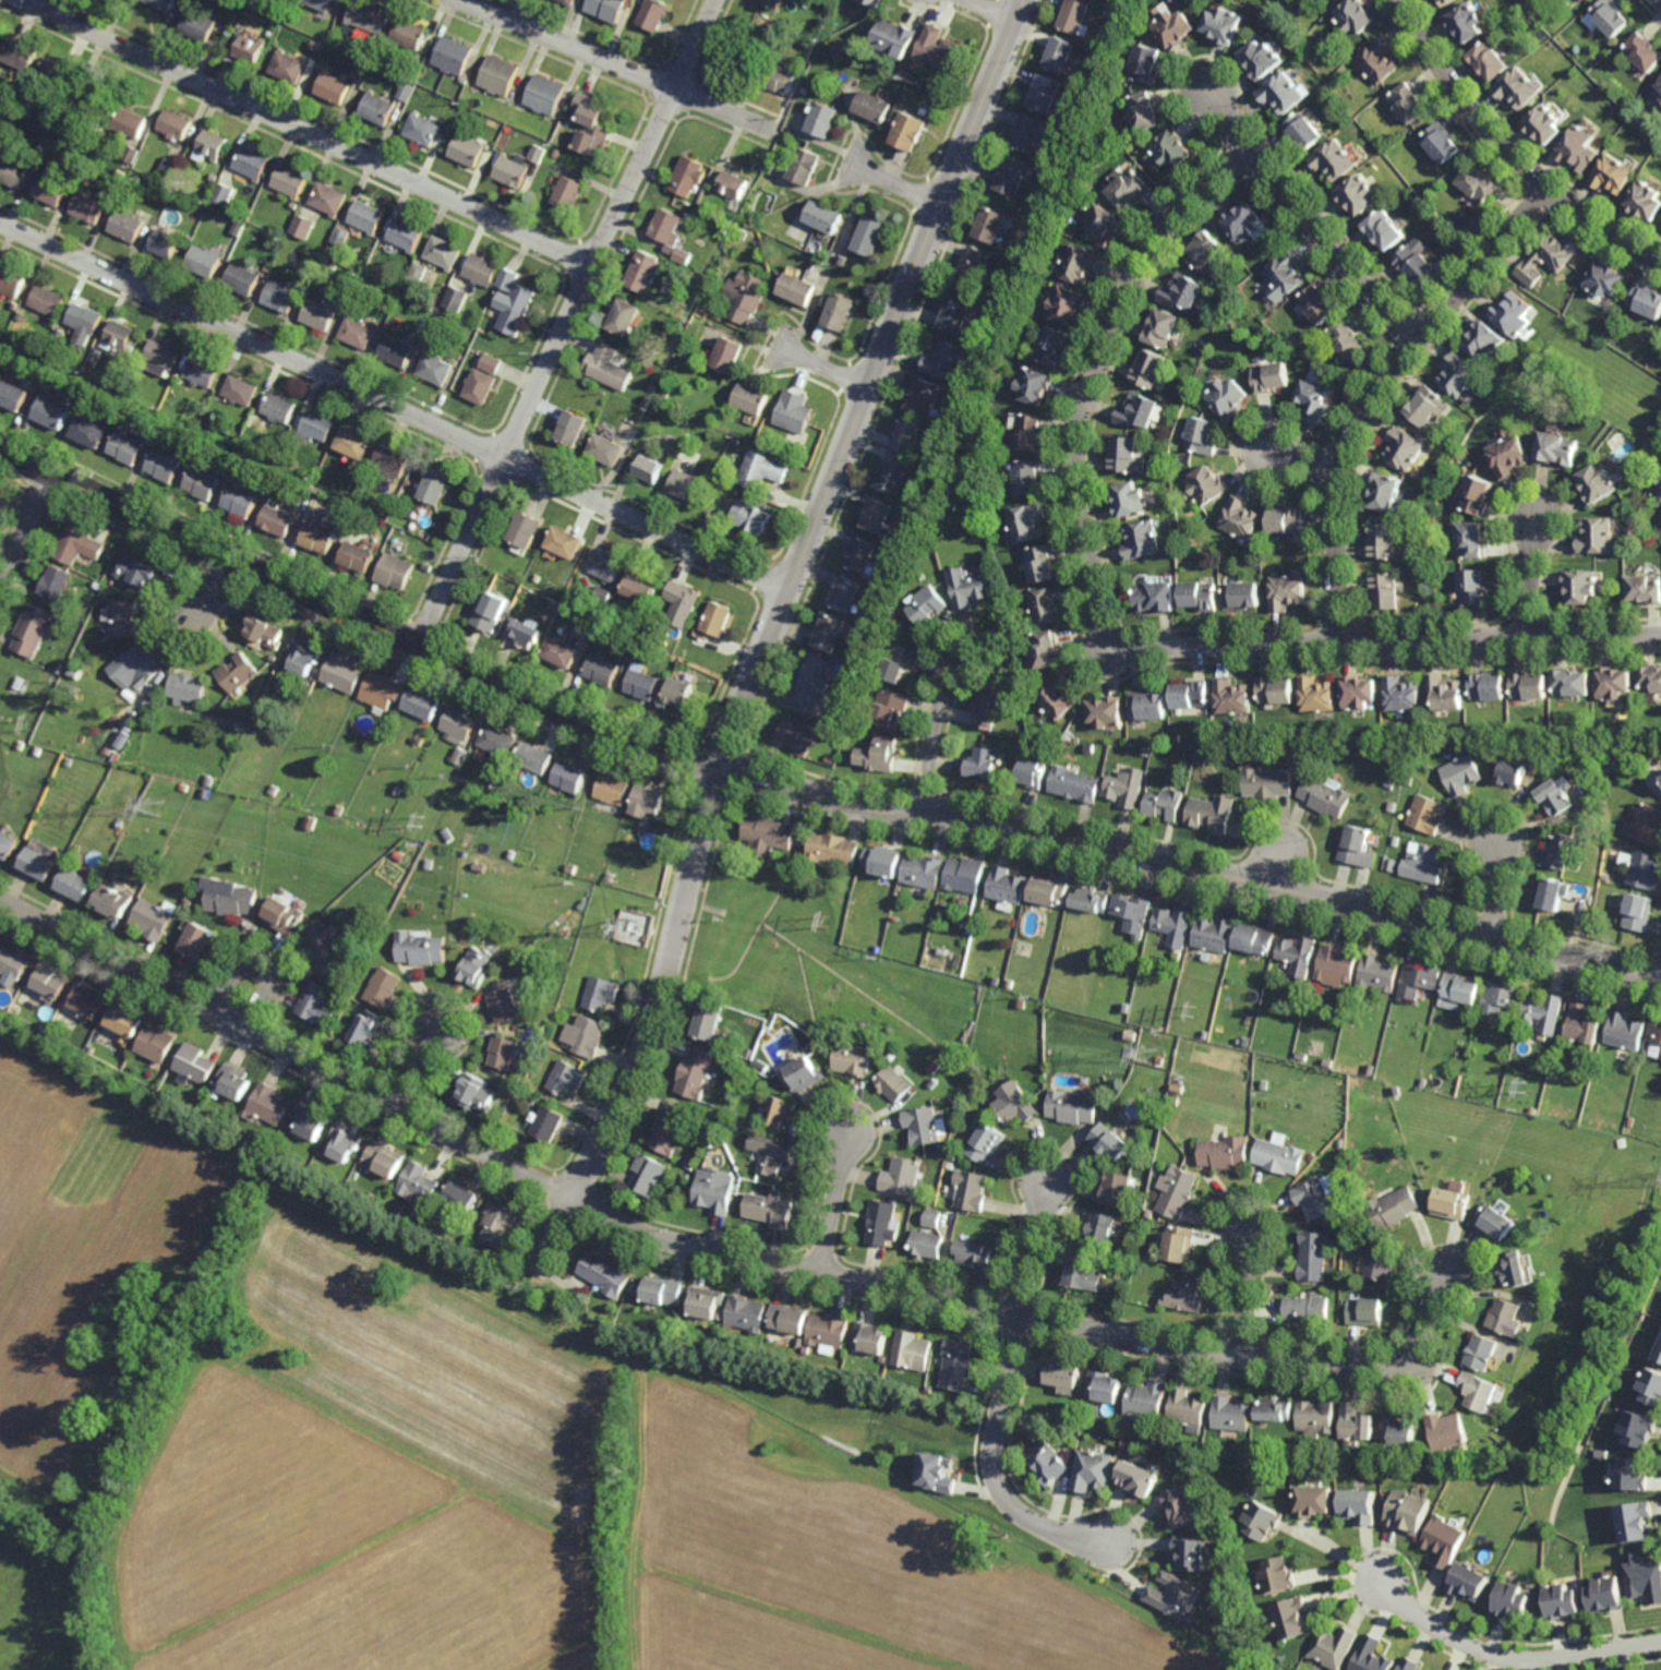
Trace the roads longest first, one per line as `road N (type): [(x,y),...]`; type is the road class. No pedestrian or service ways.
road 1 (residential): [(0,448),(591,725),(859,807),(1001,819),(1660,978)]
road 2 (residential): [(0,900),(665,1241),(1243,1357),(1401,1362),(1443,1286)]
road 3 (residential): [(1025,0),(719,765),(647,1047),(532,1272)]
road 4 (residential): [(1660,635),(1154,648),(1111,641),(1075,473),(1081,408),(1143,255),(1173,216),(1253,148)]
road 5 (residential): [(0,221),(789,588)]
road 6 (residential): [(716,0),(418,646)]
road 7 (residential): [(21,0),(593,265)]
road 8 (residential): [(1339,641),(1337,501),(1363,415),(1546,187)]
road 9 (residential): [(1045,1181),(998,1467),(1004,1498),(1025,1517),(1106,1542)]
road 10 (residential): [(1660,257),(1546,187),(1484,125),(1397,0)]
road 11 (residential): [(462,0),(779,134)]
road 12 (residential): [(1421,335),(1374,296),(1206,91)]
road 13 (residential): [(1385,1582),(1411,1611),(1510,1656),(1660,1638)]
road 14 (residential): [(930,812),(932,731),(968,653)]
road 15 (residential): [(821,1272),(844,1133)]
road 16 (residential): [(212,1011),(233,972),(260,968),(266,986),(244,1029)]
road 17 (residential): [(1250,1232),(1243,1357)]
road 18 (residential): [(53,473),(0,586)]
road 19 (residential): [(1528,636),(1532,514)]

